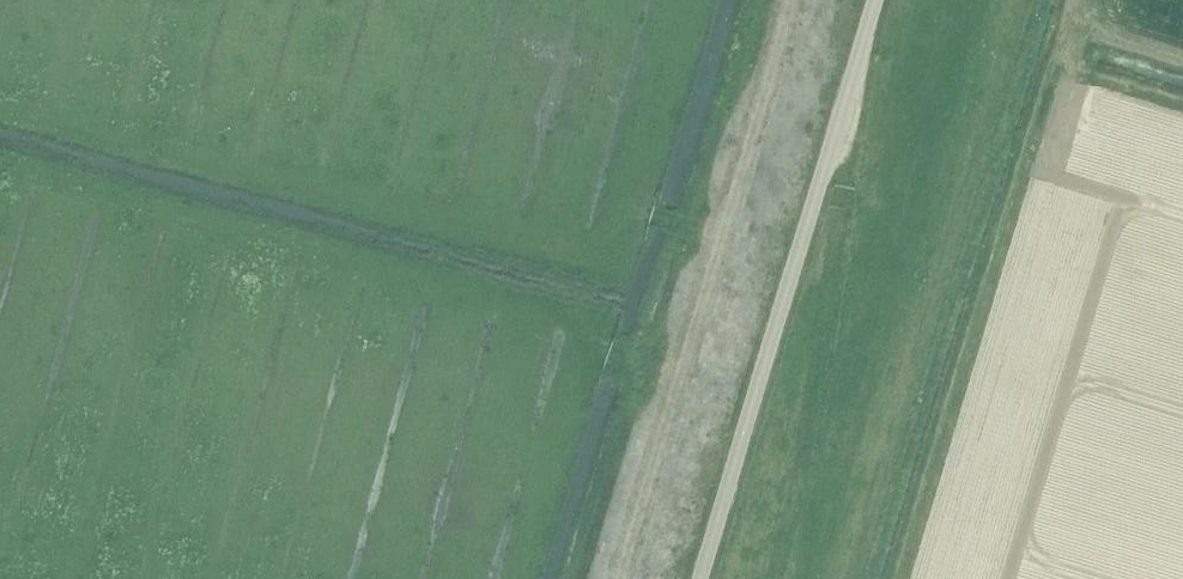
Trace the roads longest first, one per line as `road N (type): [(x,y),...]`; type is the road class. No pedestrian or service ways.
road 1 (track): [(792,0),(618,578)]
road 2 (tertiary): [(702,578),(875,0)]

